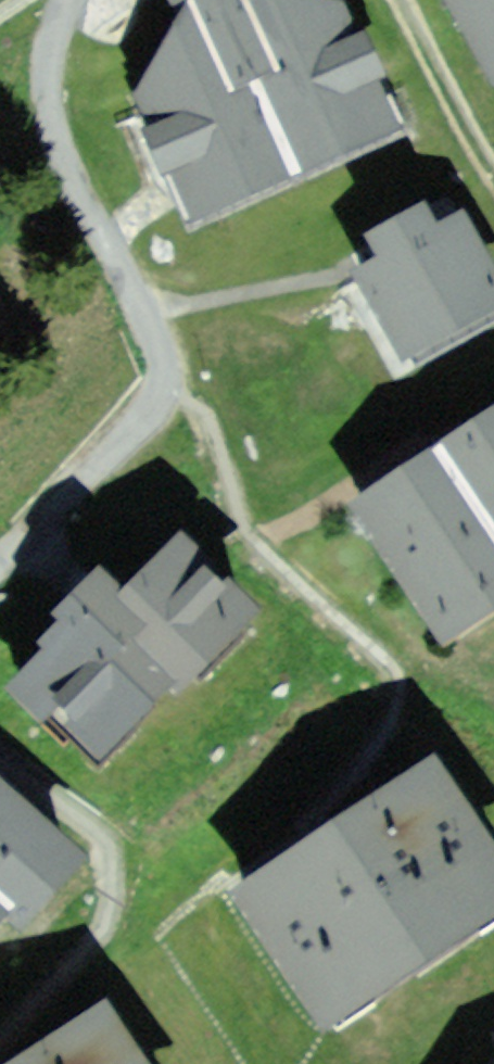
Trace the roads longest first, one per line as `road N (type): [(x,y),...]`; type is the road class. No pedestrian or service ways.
road 1 (residential): [(64,0),(46,66),(56,140),(167,357),(162,390),(140,419),(0,562)]

